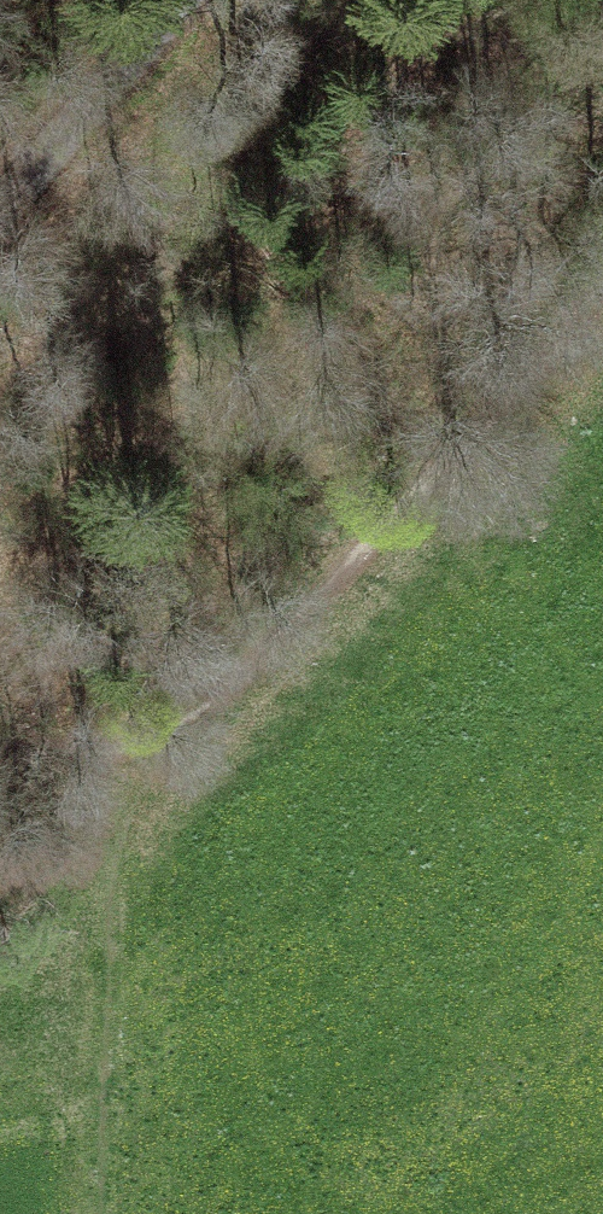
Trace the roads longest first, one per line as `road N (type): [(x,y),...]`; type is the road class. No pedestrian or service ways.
road 1 (track): [(602,293),(308,571),(84,729),(0,716)]
road 2 (track): [(63,1213),(84,729)]
road 3 (unclassified): [(0,194),(168,0)]

